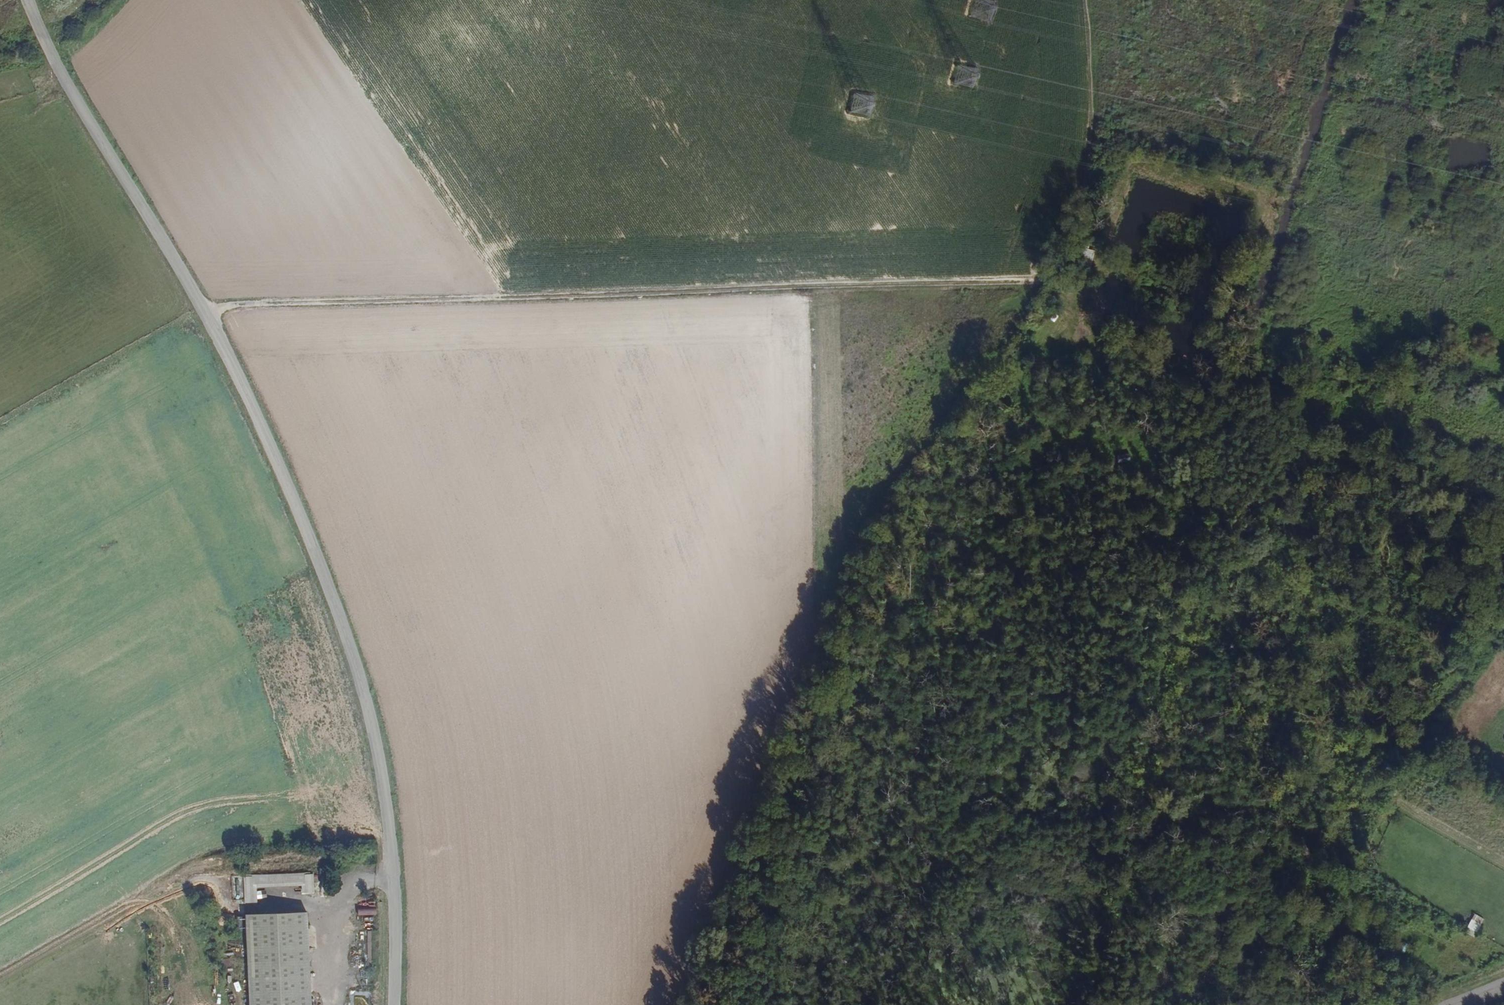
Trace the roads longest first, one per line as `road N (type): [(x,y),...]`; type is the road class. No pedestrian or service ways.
road 1 (tertiary): [(28,0),(58,67),(250,402),(337,607),(385,794),(395,1004)]
road 2 (track): [(1049,284),(236,303),(205,313)]
road 3 (track): [(1503,647),(1387,798),(1297,1004)]

